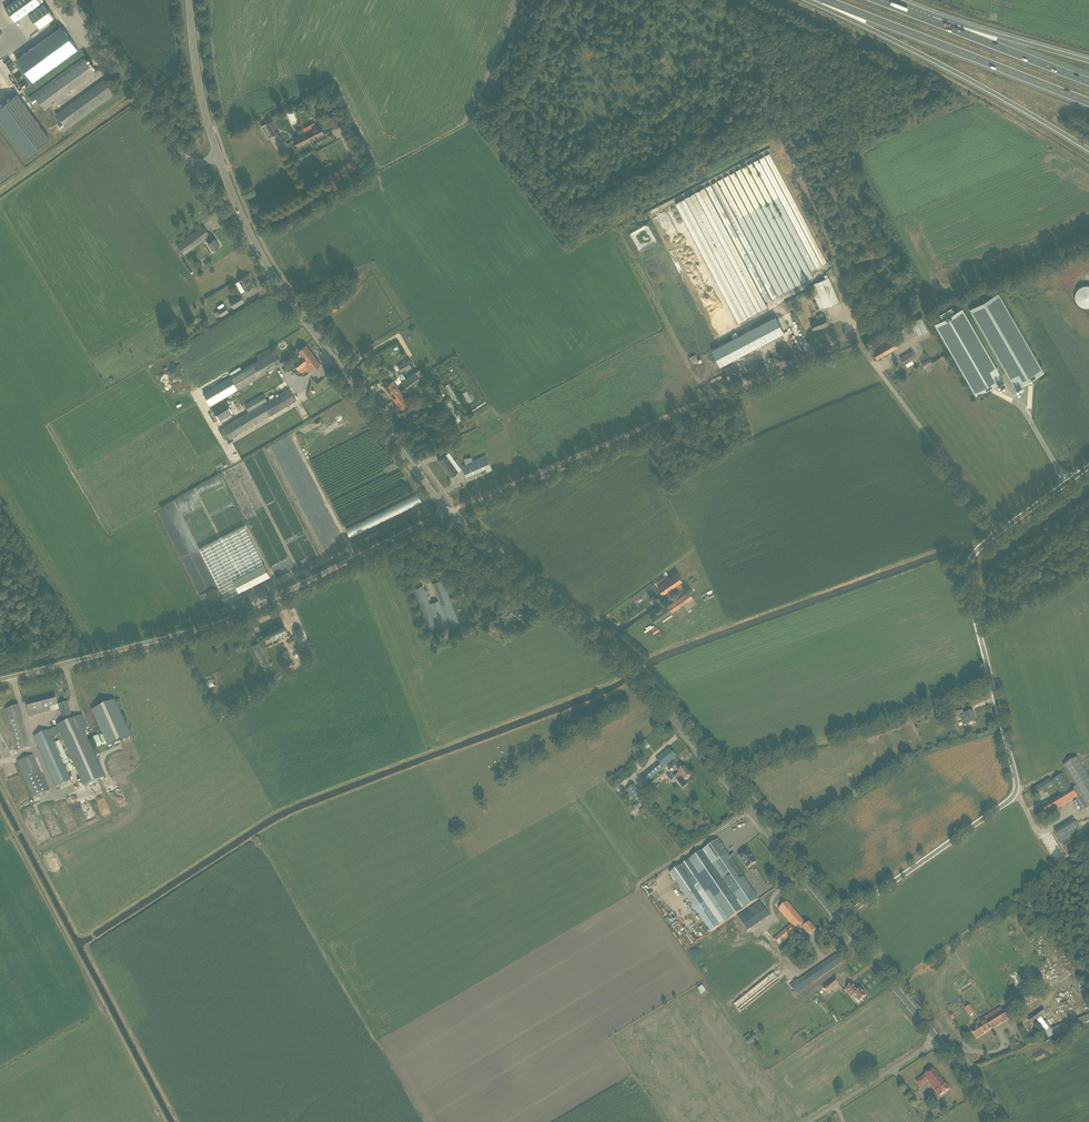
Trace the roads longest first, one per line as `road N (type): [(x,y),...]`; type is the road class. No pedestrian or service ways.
road 1 (secondary): [(838,920),(645,681),(474,543),(447,512)]
road 2 (unclassified): [(838,920),(1015,790),(965,570),(998,531)]
road 3 (unclassified): [(0,680),(213,624),(447,512)]
road 4 (track): [(871,360),(856,338),(839,344),(455,509)]
road 5 (secondary): [(447,512),(285,299),(218,155)]
road 6 (motorway): [(812,0),(1088,149)]
road 7 (motorway): [(826,0),(1088,102)]
road 8 (unclassified): [(218,155),(186,161),(71,0)]
road 9 (unclassified): [(998,531),(871,360)]
road 10 (motorway): [(1088,82),(931,20)]
road 11 (motorway): [(1088,62),(931,20)]
road 12 (secondary): [(218,155),(191,0)]
road 13 (secondary): [(936,1038),(838,920)]
road 14 (unclassified): [(936,1038),(808,1121)]

